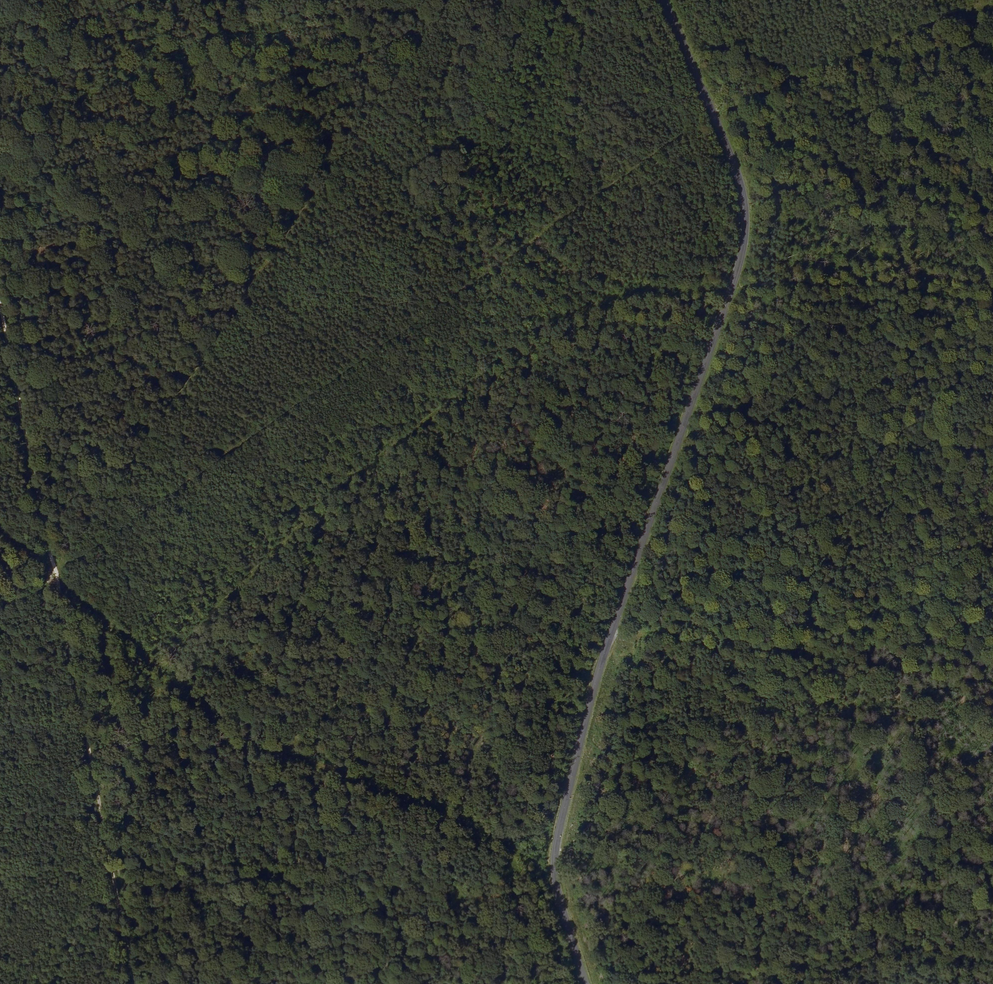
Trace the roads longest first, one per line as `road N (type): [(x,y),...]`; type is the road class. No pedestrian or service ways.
road 1 (track): [(57,576),(714,109),(992,1)]
road 2 (tertiary): [(591,983),(560,875),(581,771),(623,623),(751,265),(755,231),(754,203),(667,0)]
road 3 (track): [(0,281),(135,983)]
road 4 (track): [(57,576),(451,0)]
road 5 (track): [(880,46),(992,295)]

